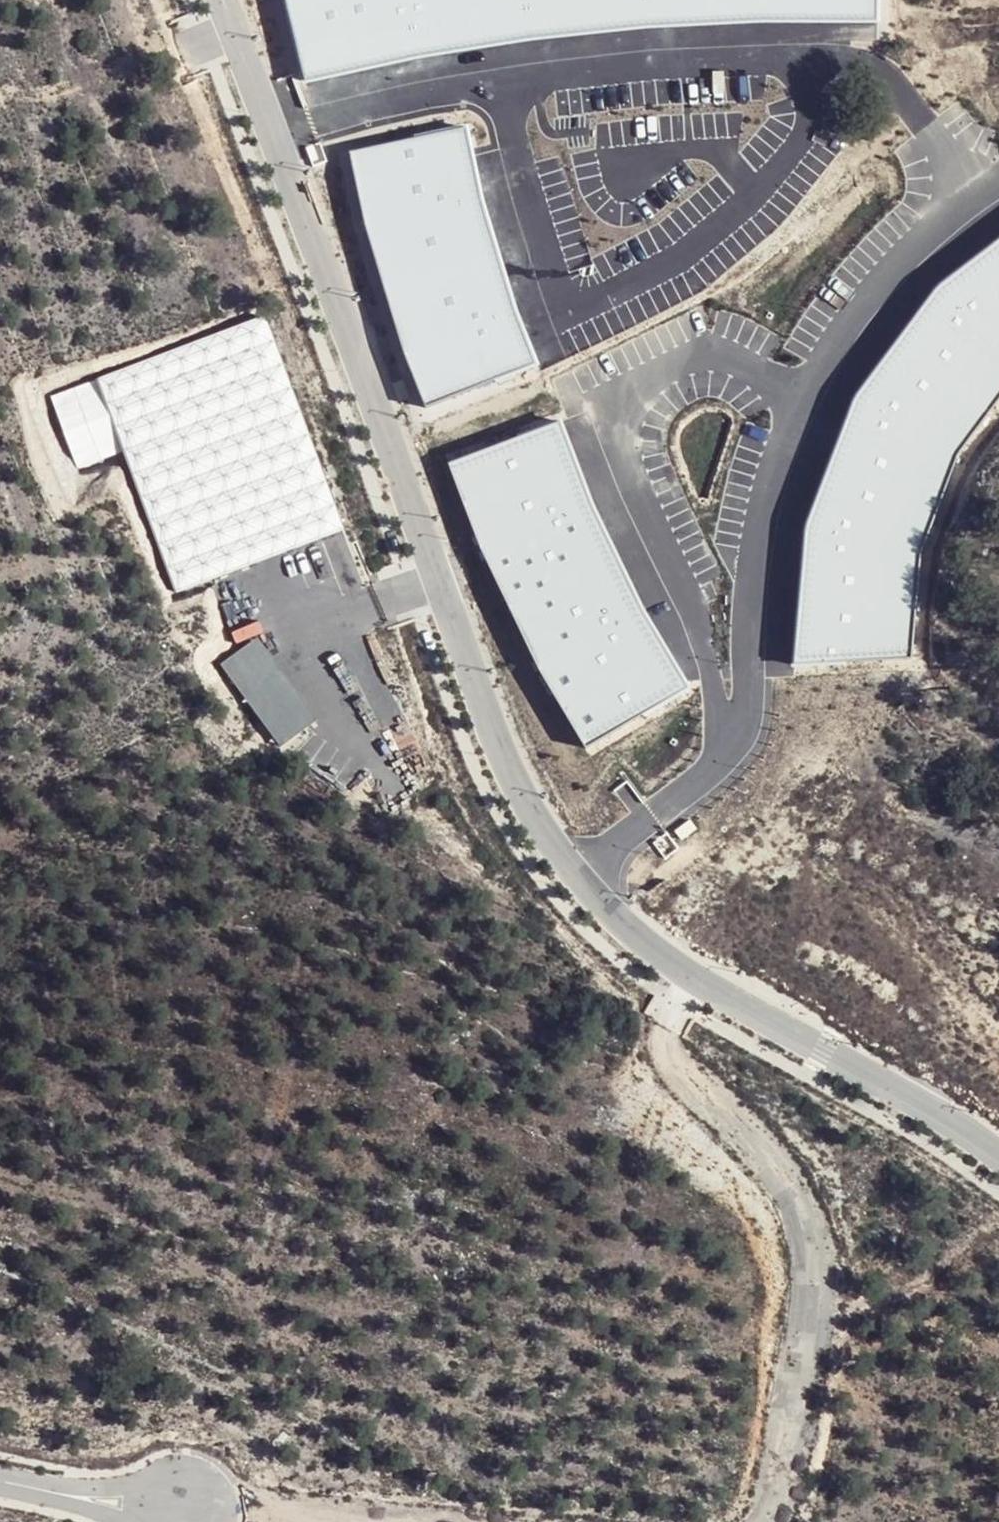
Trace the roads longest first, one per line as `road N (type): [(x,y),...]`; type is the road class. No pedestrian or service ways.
road 1 (unclassified): [(998,1156),(953,1122),(691,980),(574,876),(516,787),(221,0)]
road 2 (unclassified): [(156,1482),(3,1481)]
road 3 (unclassified): [(3,1481),(128,1521)]

